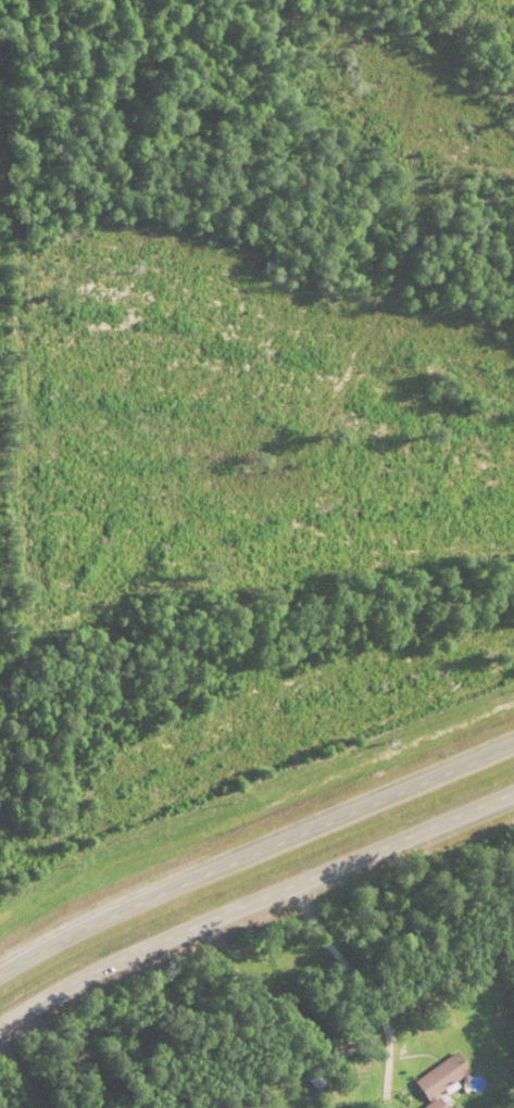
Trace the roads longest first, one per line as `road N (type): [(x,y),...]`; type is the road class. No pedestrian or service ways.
road 1 (primary): [(0,1029),(123,959),(513,791)]
road 2 (primary): [(513,738),(135,899),(0,970)]

